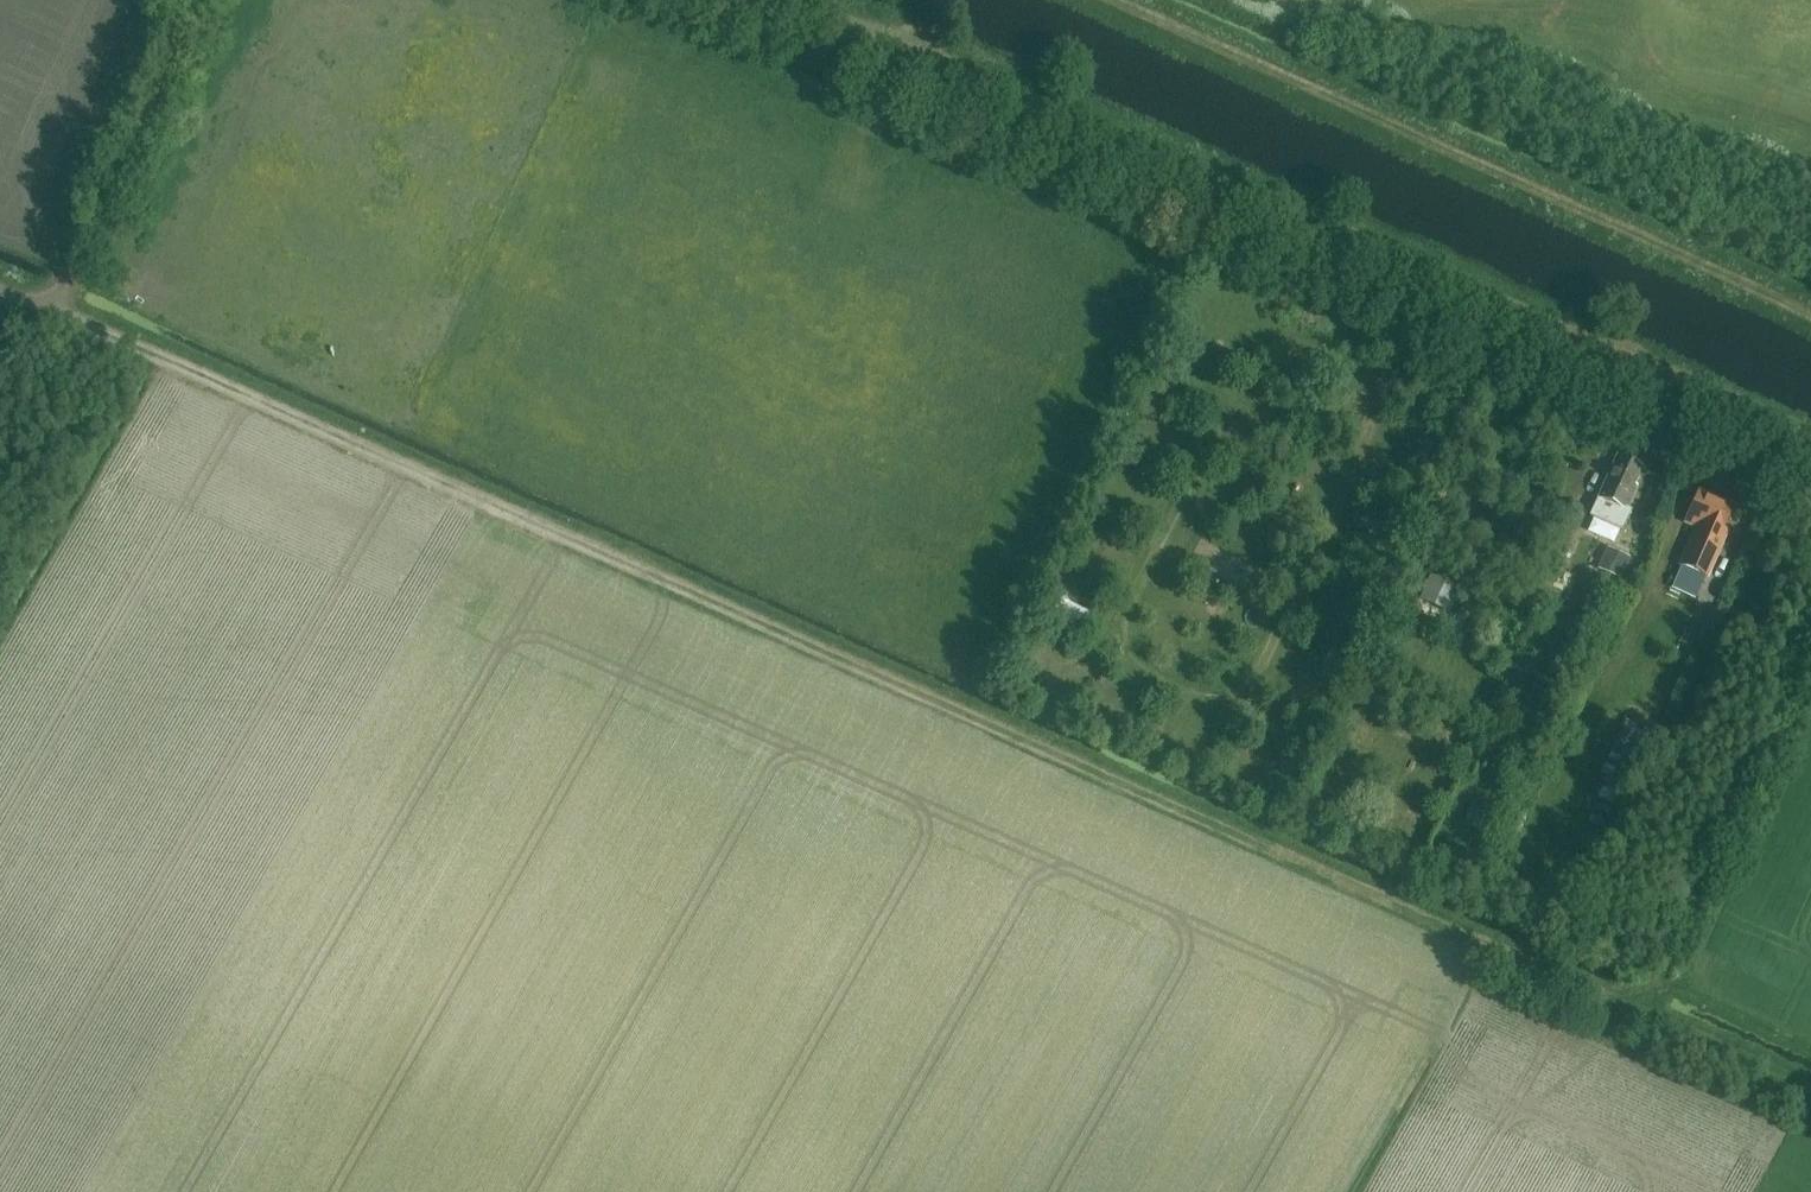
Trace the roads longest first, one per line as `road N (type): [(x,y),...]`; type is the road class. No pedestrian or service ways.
road 1 (track): [(193,0),(53,313),(1646,1005)]
road 2 (tertiary): [(1810,454),(788,0)]

